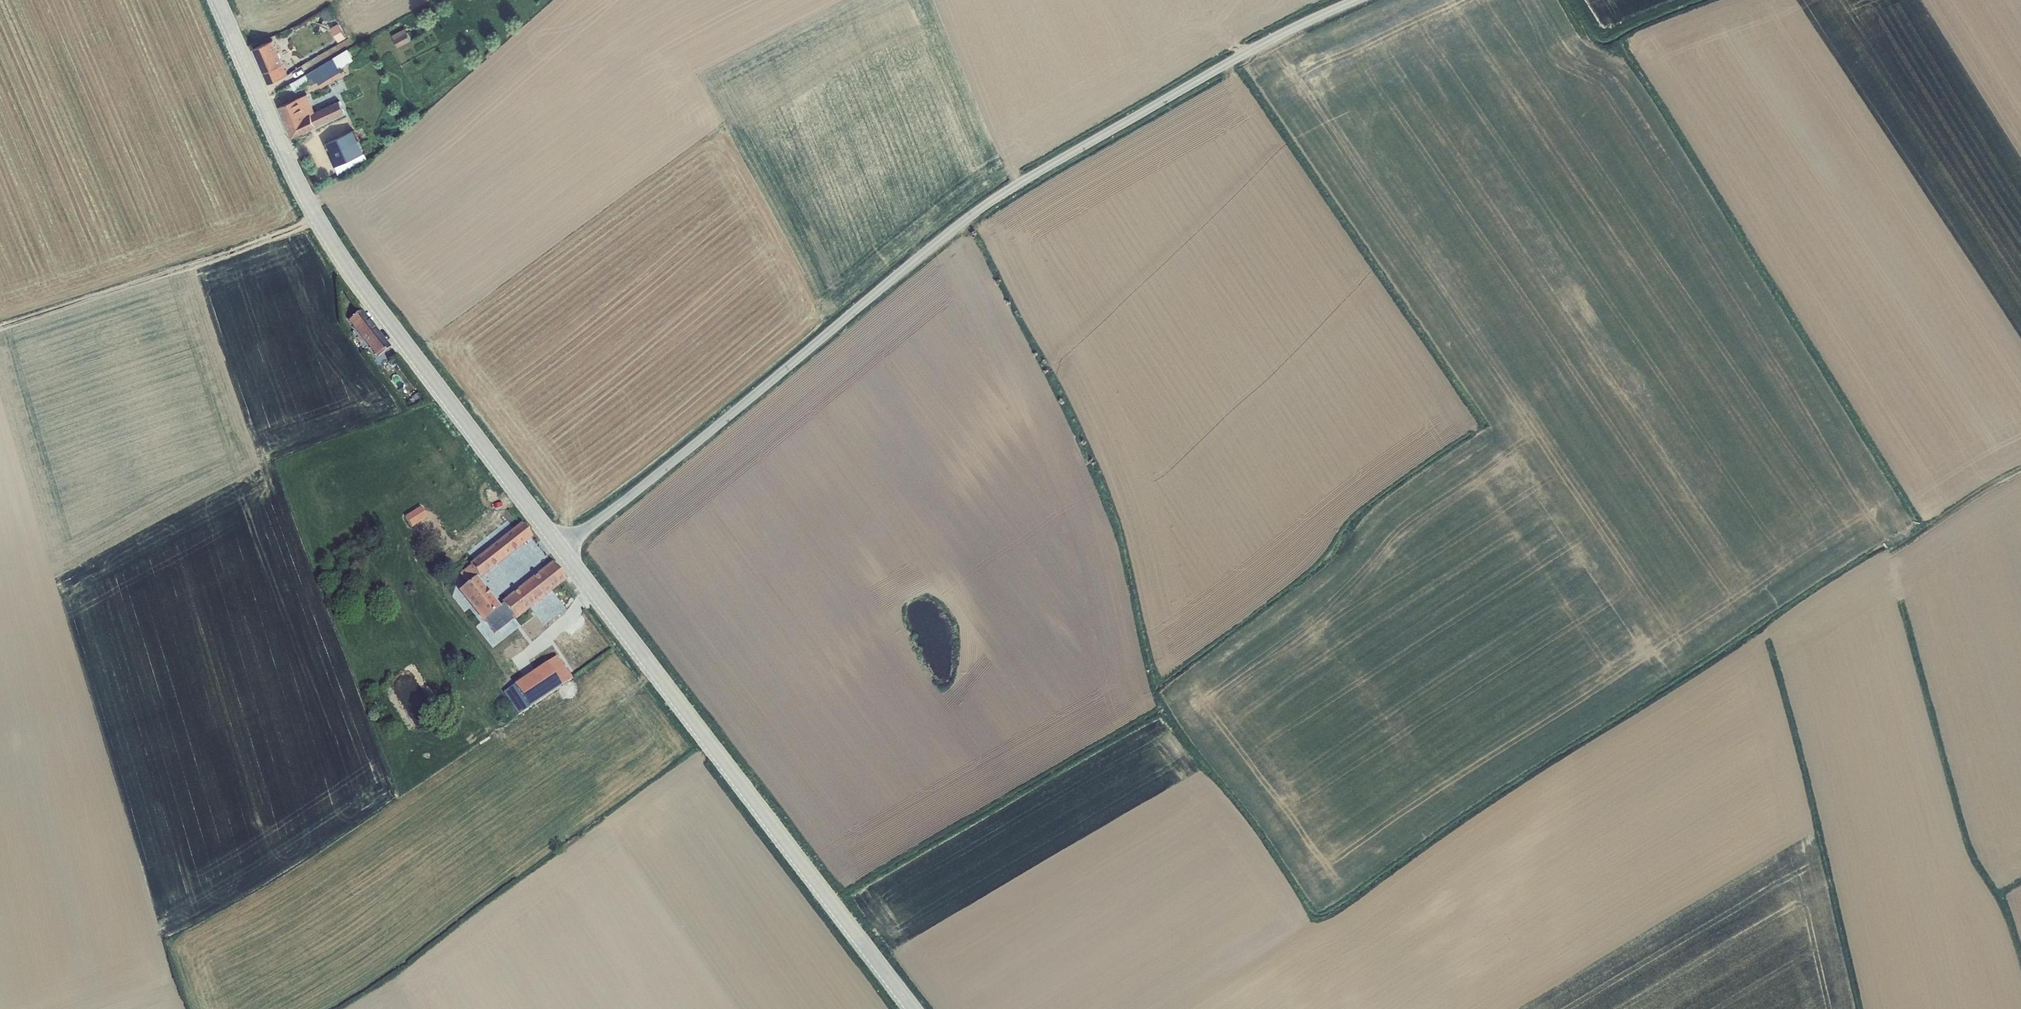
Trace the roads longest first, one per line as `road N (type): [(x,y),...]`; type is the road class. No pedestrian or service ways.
road 1 (unclassified): [(1349,0),(975,209),(562,545)]
road 2 (tertiary): [(217,0),(324,238),(562,545)]
road 3 (tertiary): [(562,545),(913,1008)]
road 4 (track): [(314,218),(146,285),(0,330)]

